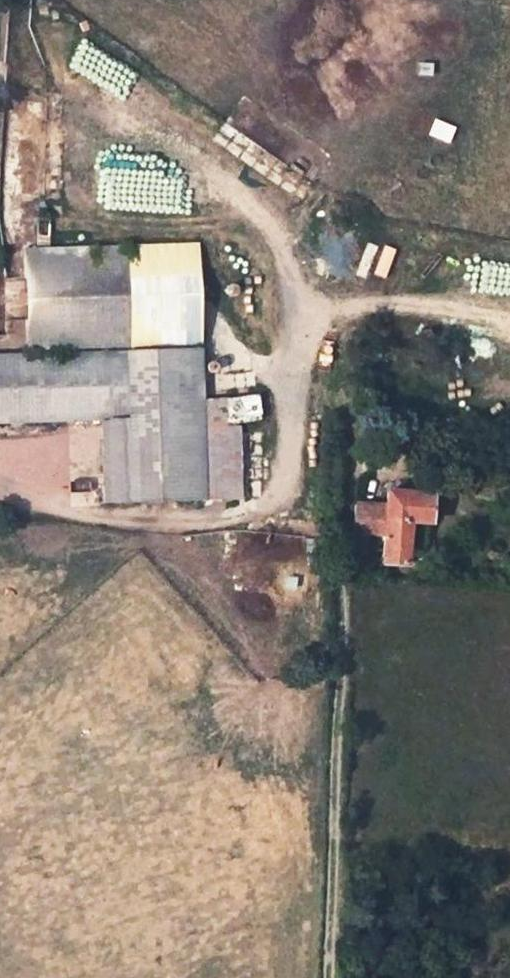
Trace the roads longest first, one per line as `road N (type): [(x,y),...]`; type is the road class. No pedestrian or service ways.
road 1 (track): [(509,342),(350,311)]

